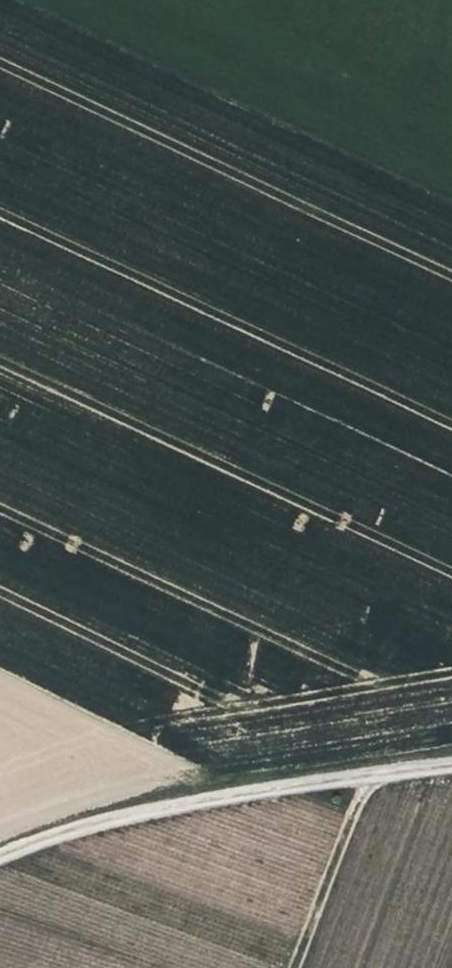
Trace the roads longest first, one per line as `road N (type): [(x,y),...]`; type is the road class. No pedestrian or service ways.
road 1 (track): [(451,771),(142,820),(0,861)]

